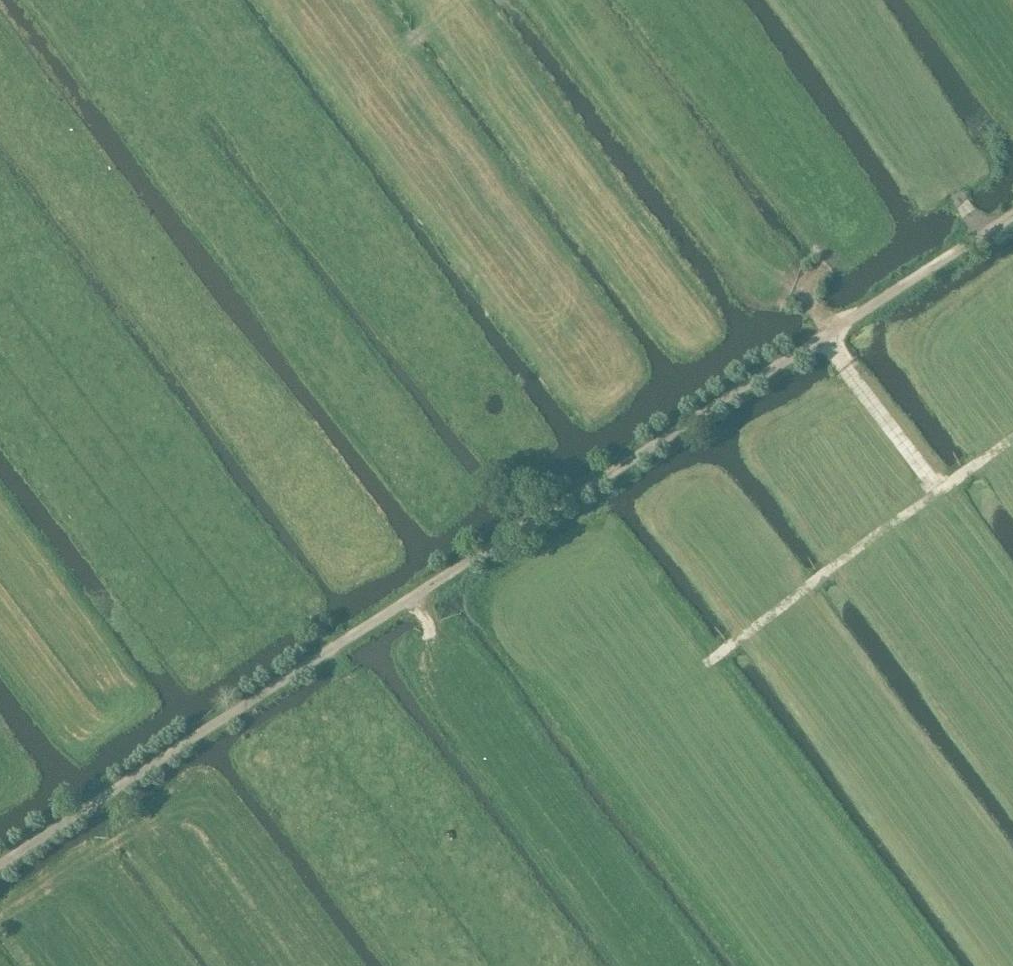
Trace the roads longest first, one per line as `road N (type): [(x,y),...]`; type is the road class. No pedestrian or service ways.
road 1 (track): [(0,862),(1012,217)]
road 2 (track): [(708,665),(1012,440)]

